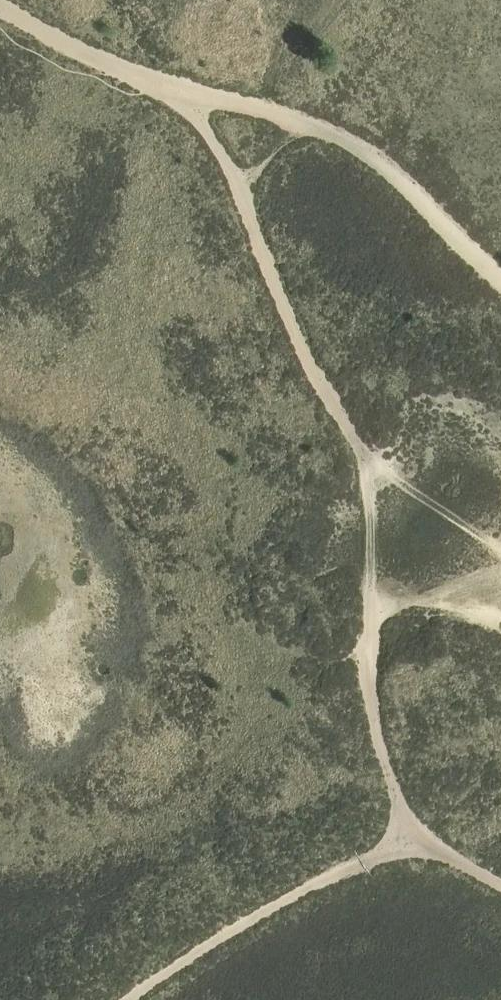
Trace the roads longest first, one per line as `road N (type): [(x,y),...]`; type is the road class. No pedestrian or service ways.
road 1 (track): [(148,81),(219,144),(243,189),(288,326),(366,459),(369,597)]
road 2 (track): [(0,5),(148,81),(322,129),(380,162),(500,276)]
road 3 (track): [(500,614),(369,597),(369,690),(408,832),(500,887)]
road 4 (track): [(128,999),(283,898),(408,832)]
road 5 (track): [(366,459),(500,550)]

